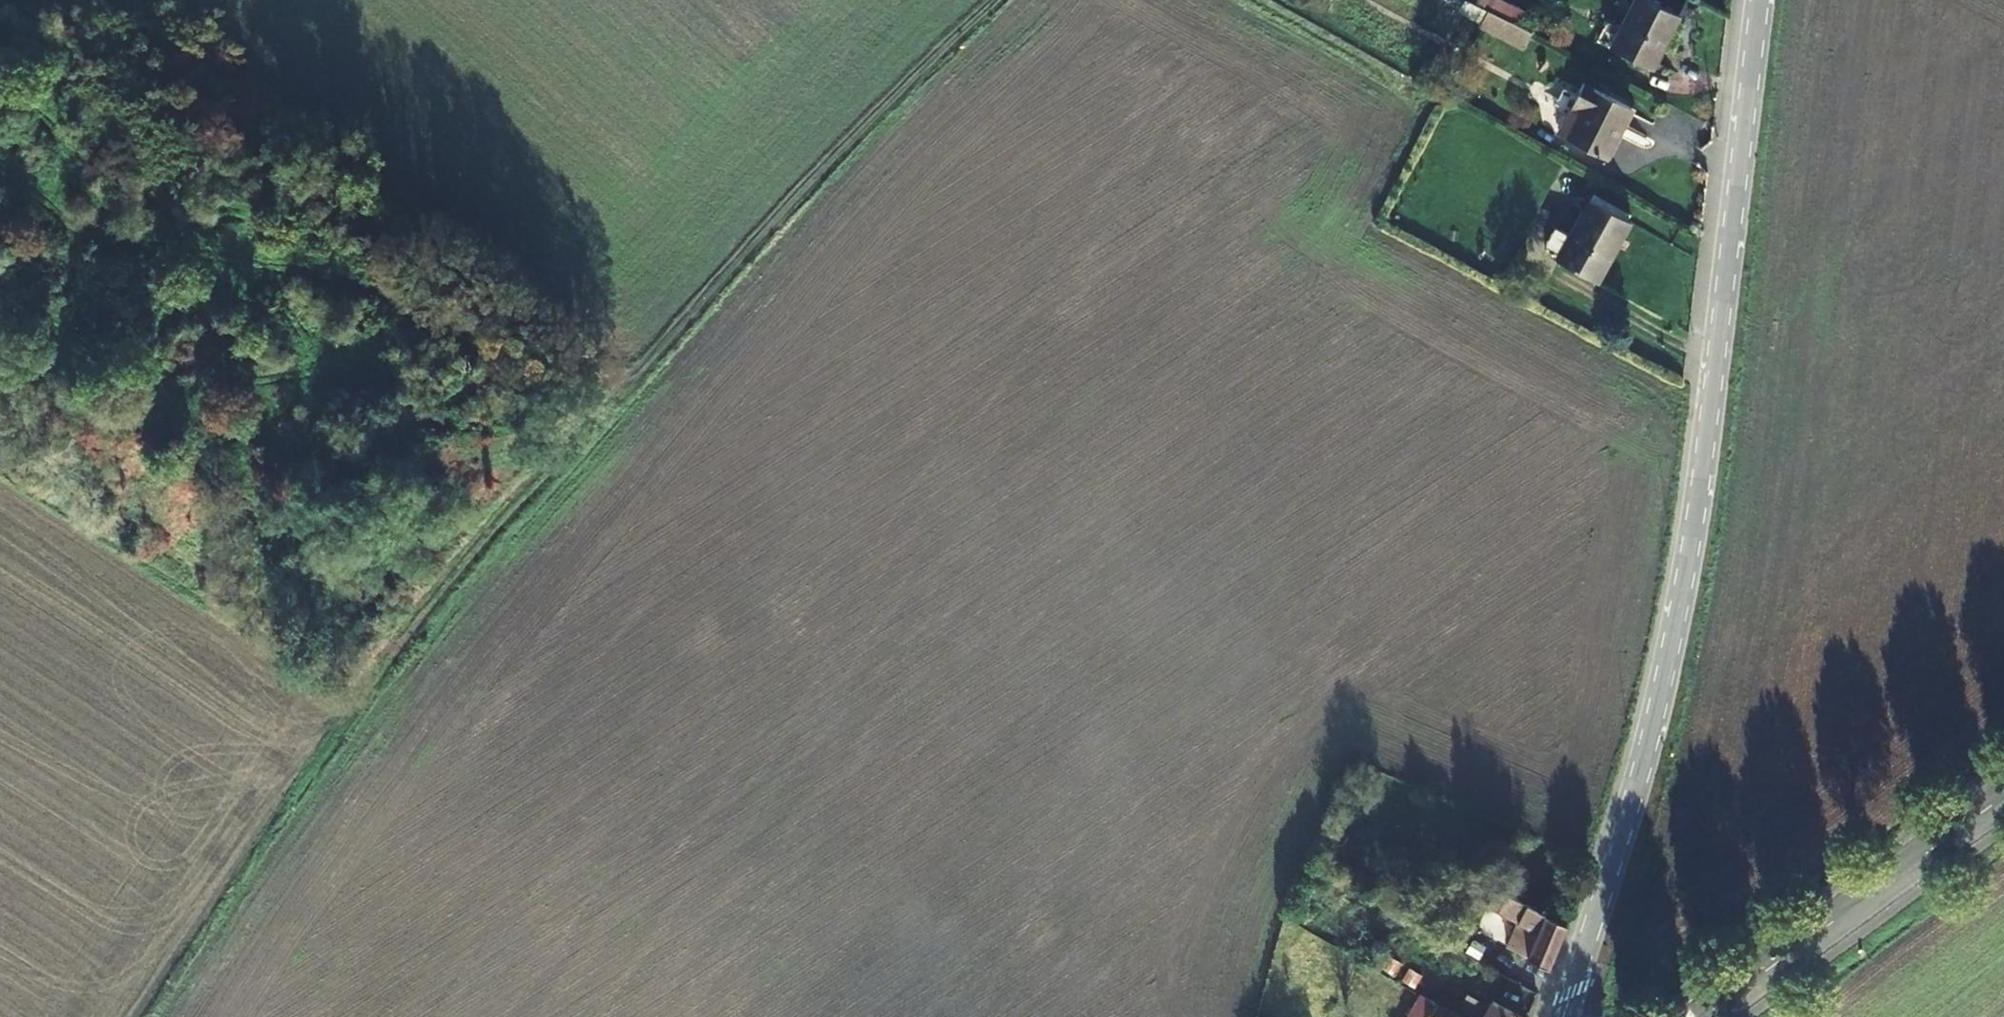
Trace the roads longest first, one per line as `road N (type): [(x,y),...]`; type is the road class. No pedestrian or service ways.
road 1 (tertiary): [(1758,0),(1685,574),(1641,767),(1563,1016)]
road 2 (tertiary): [(2003,796),(1707,1016)]

